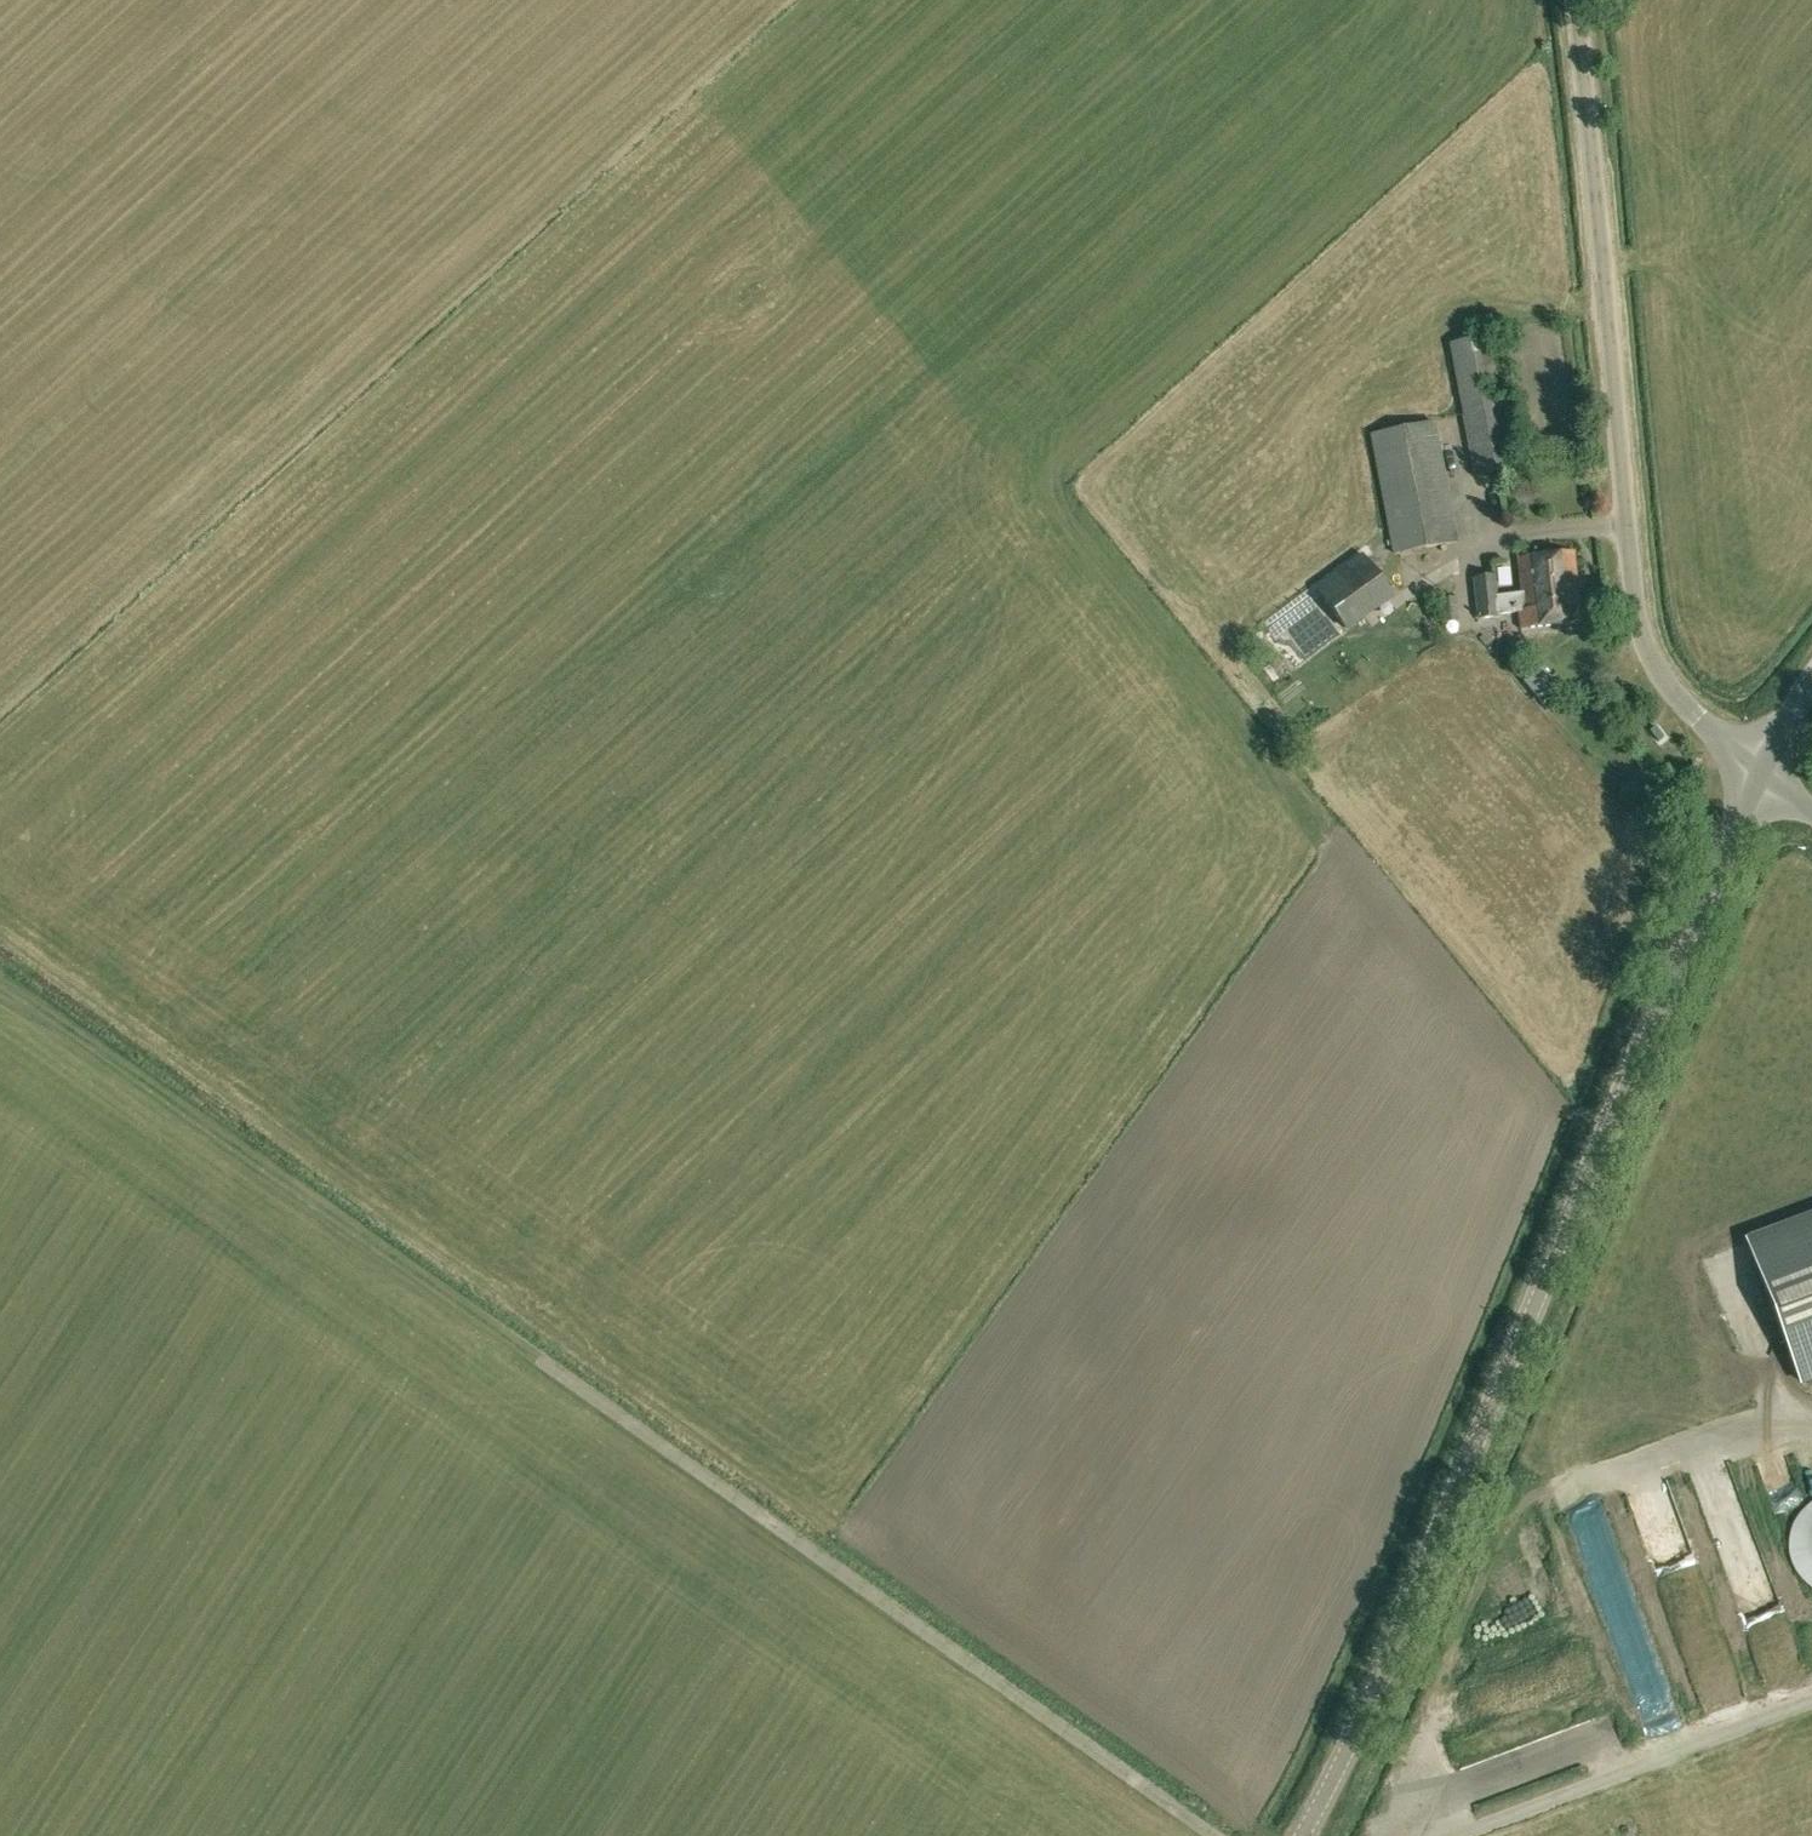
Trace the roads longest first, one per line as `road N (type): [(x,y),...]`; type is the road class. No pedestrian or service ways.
road 1 (tertiary): [(1301,1835),(1345,1755),(1762,772)]
road 2 (unclassified): [(1762,772),(1669,682),(1641,614),(1569,0)]

